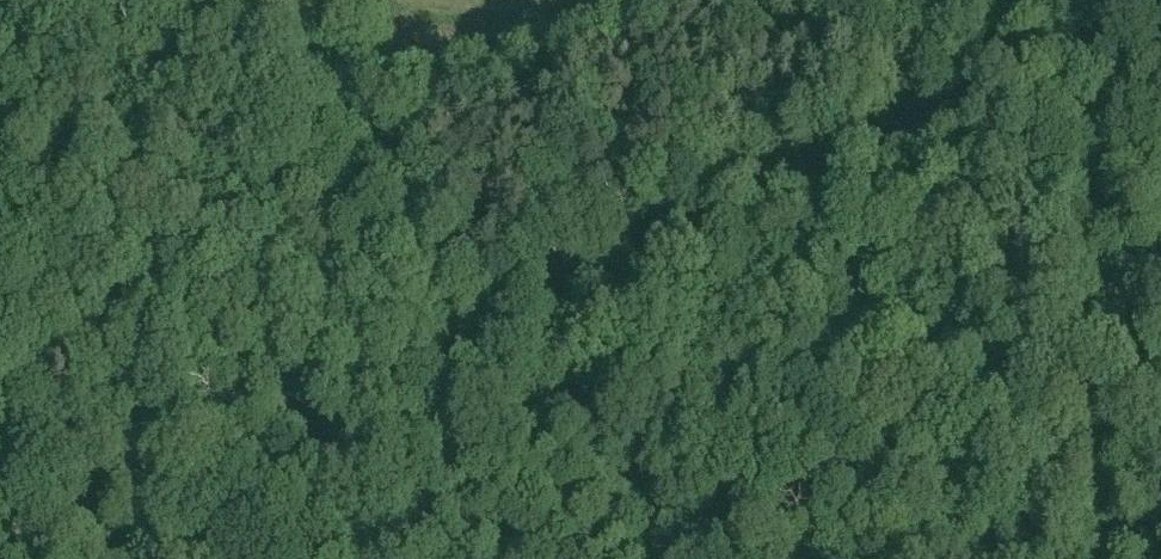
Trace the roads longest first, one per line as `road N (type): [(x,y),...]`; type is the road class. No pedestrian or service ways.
road 1 (track): [(0,555),(1160,17)]
road 2 (track): [(283,0),(463,341)]
road 3 (track): [(717,558),(463,341)]

